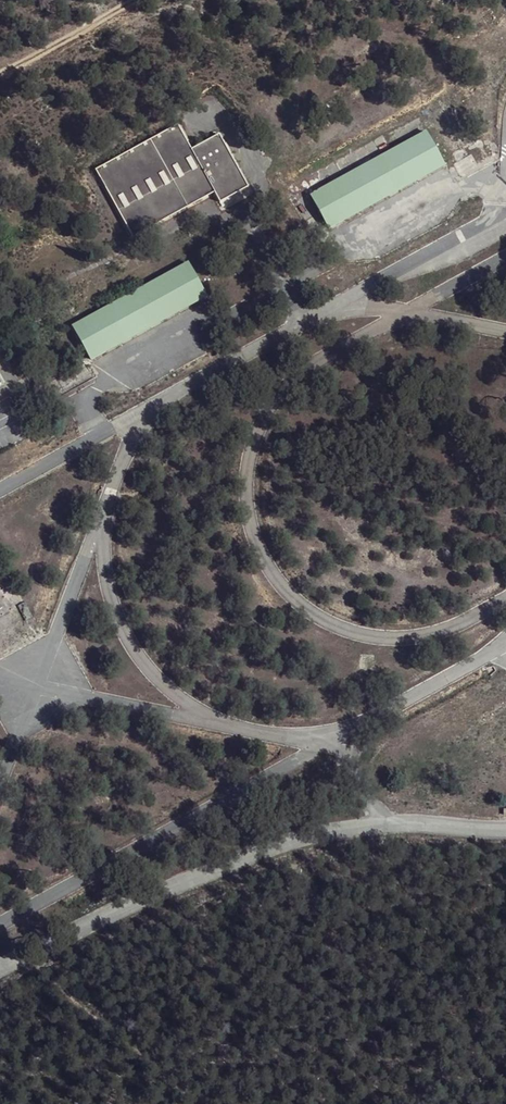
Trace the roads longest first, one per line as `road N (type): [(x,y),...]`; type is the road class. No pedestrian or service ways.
road 1 (unclassified): [(0,965),(126,903),(357,825),(392,826)]
road 2 (unclassified): [(505,231),(144,413)]
road 3 (unclassified): [(0,929),(334,746)]
road 4 (unclassified): [(334,746),(38,687)]
road 5 (unclassified): [(38,687),(144,413)]
road 6 (unclassified): [(334,746),(505,647)]
road 7 (unclassified): [(144,413),(0,496)]
road 8 (track): [(0,69),(132,0)]

